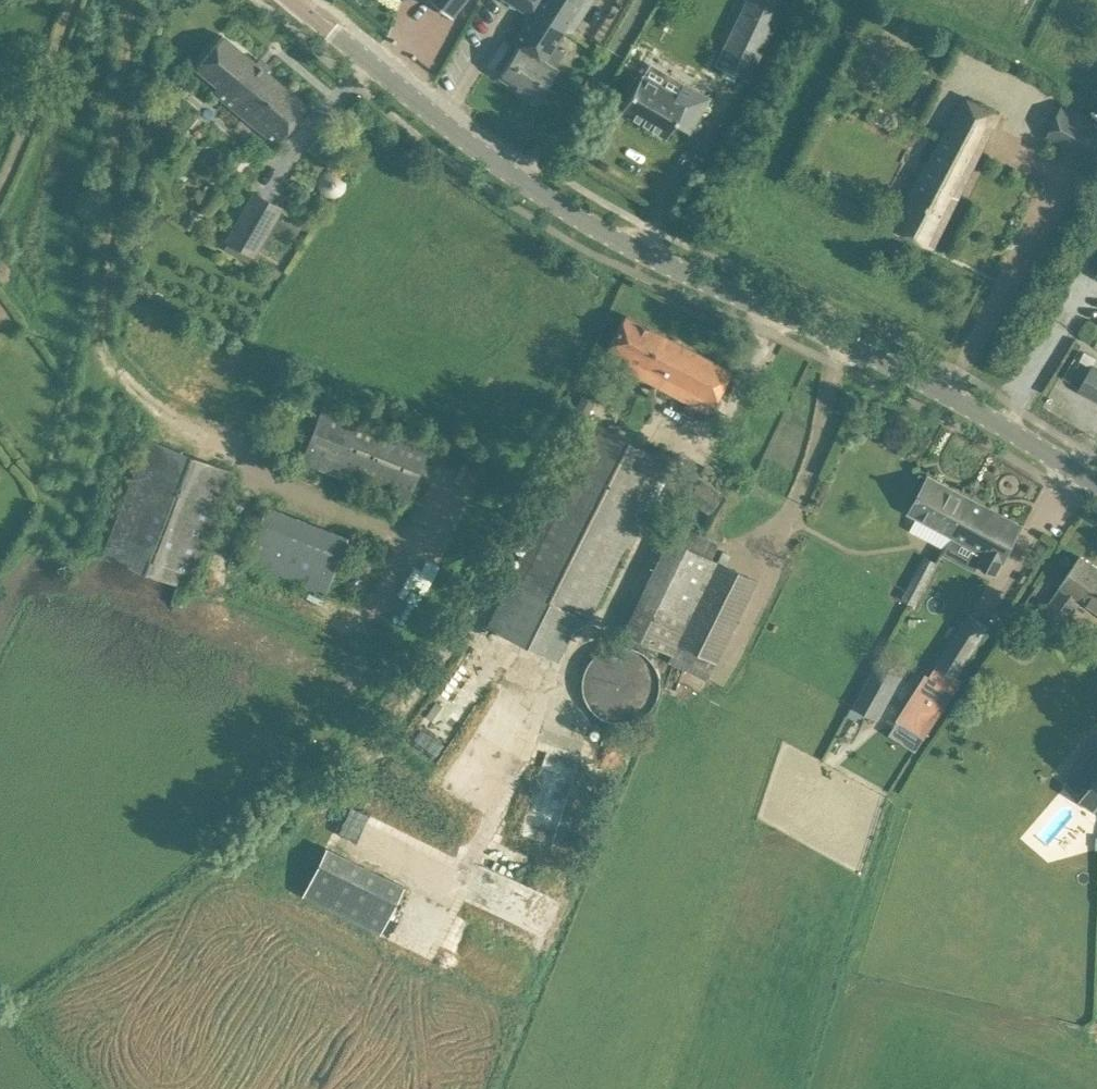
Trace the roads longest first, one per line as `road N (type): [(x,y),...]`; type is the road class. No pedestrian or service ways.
road 1 (tertiary): [(1096,491),(880,360),(550,200),(291,0)]
road 2 (track): [(68,0),(0,193)]

